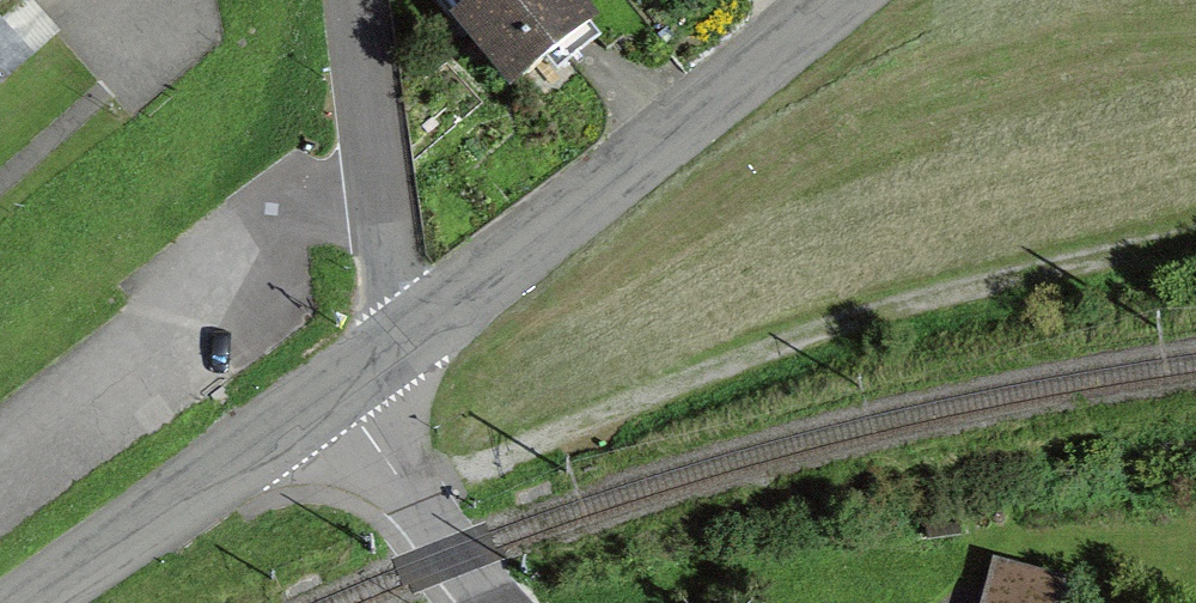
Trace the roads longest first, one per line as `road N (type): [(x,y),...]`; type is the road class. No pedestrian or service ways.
road 1 (track): [(1195,233),(953,289),(747,355),(408,486)]
road 2 (tertiary): [(838,0),(374,365)]
road 3 (tertiary): [(374,365),(33,602)]
road 4 (residential): [(374,365),(393,298),(356,0)]
road 5 (residential): [(496,602),(359,422),(374,365)]

